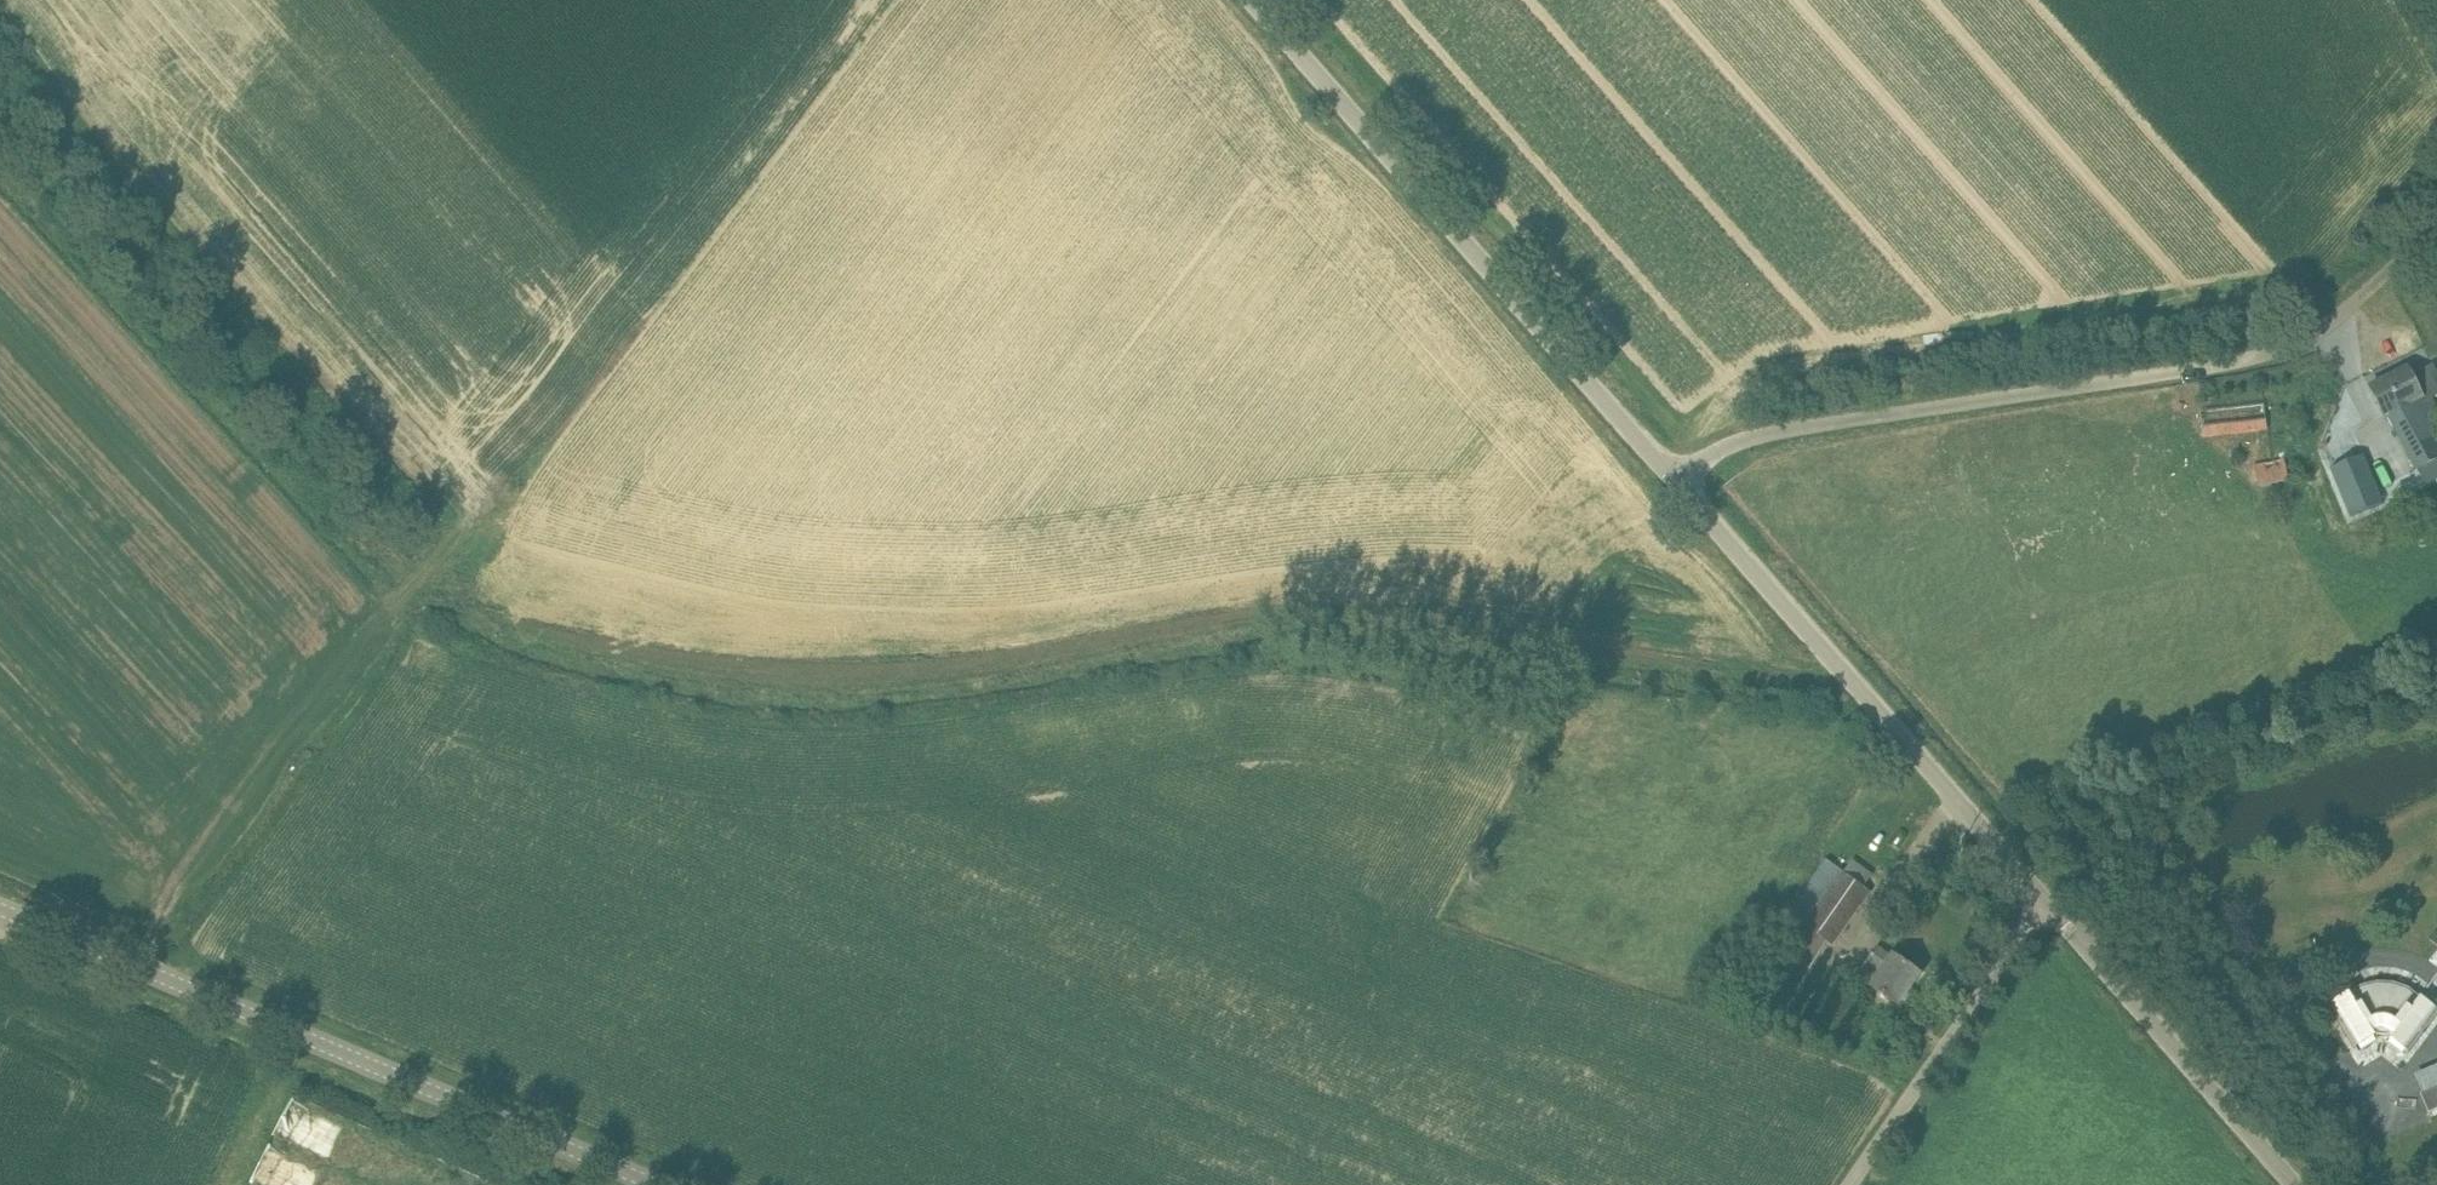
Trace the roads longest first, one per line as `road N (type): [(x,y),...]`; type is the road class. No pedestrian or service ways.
road 1 (unclassified): [(2304,1184),(1685,489)]
road 2 (unclassified): [(1685,489),(1721,458),(1761,442),(2018,402),(2325,340),(2436,230)]
road 3 (unclassified): [(684,1184),(0,904)]
road 4 (unclassified): [(1685,489),(1259,0)]
road 5 (track): [(1858,1184),(2050,903)]

